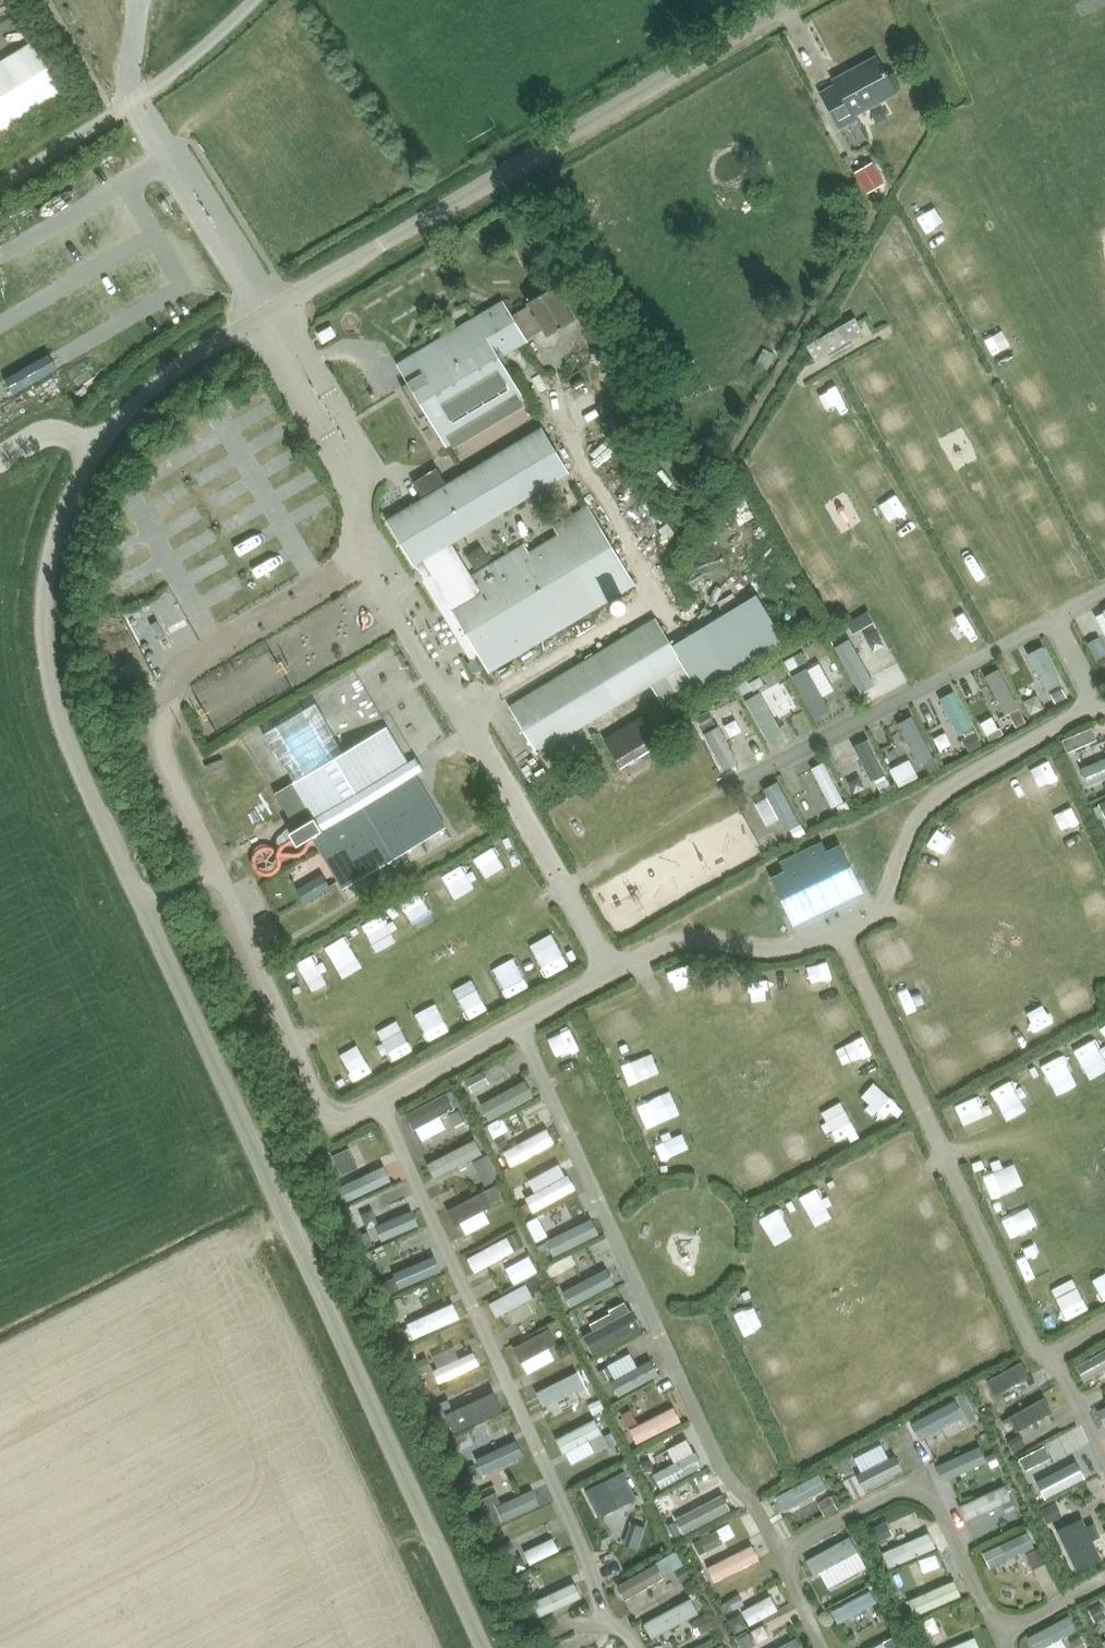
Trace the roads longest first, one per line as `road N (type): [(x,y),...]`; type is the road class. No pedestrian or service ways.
road 1 (unclassified): [(482,1647),(71,751),(43,637),(50,560),(86,466),(173,372),(794,0)]
road 2 (unclassified): [(0,188),(167,76),(254,0)]

